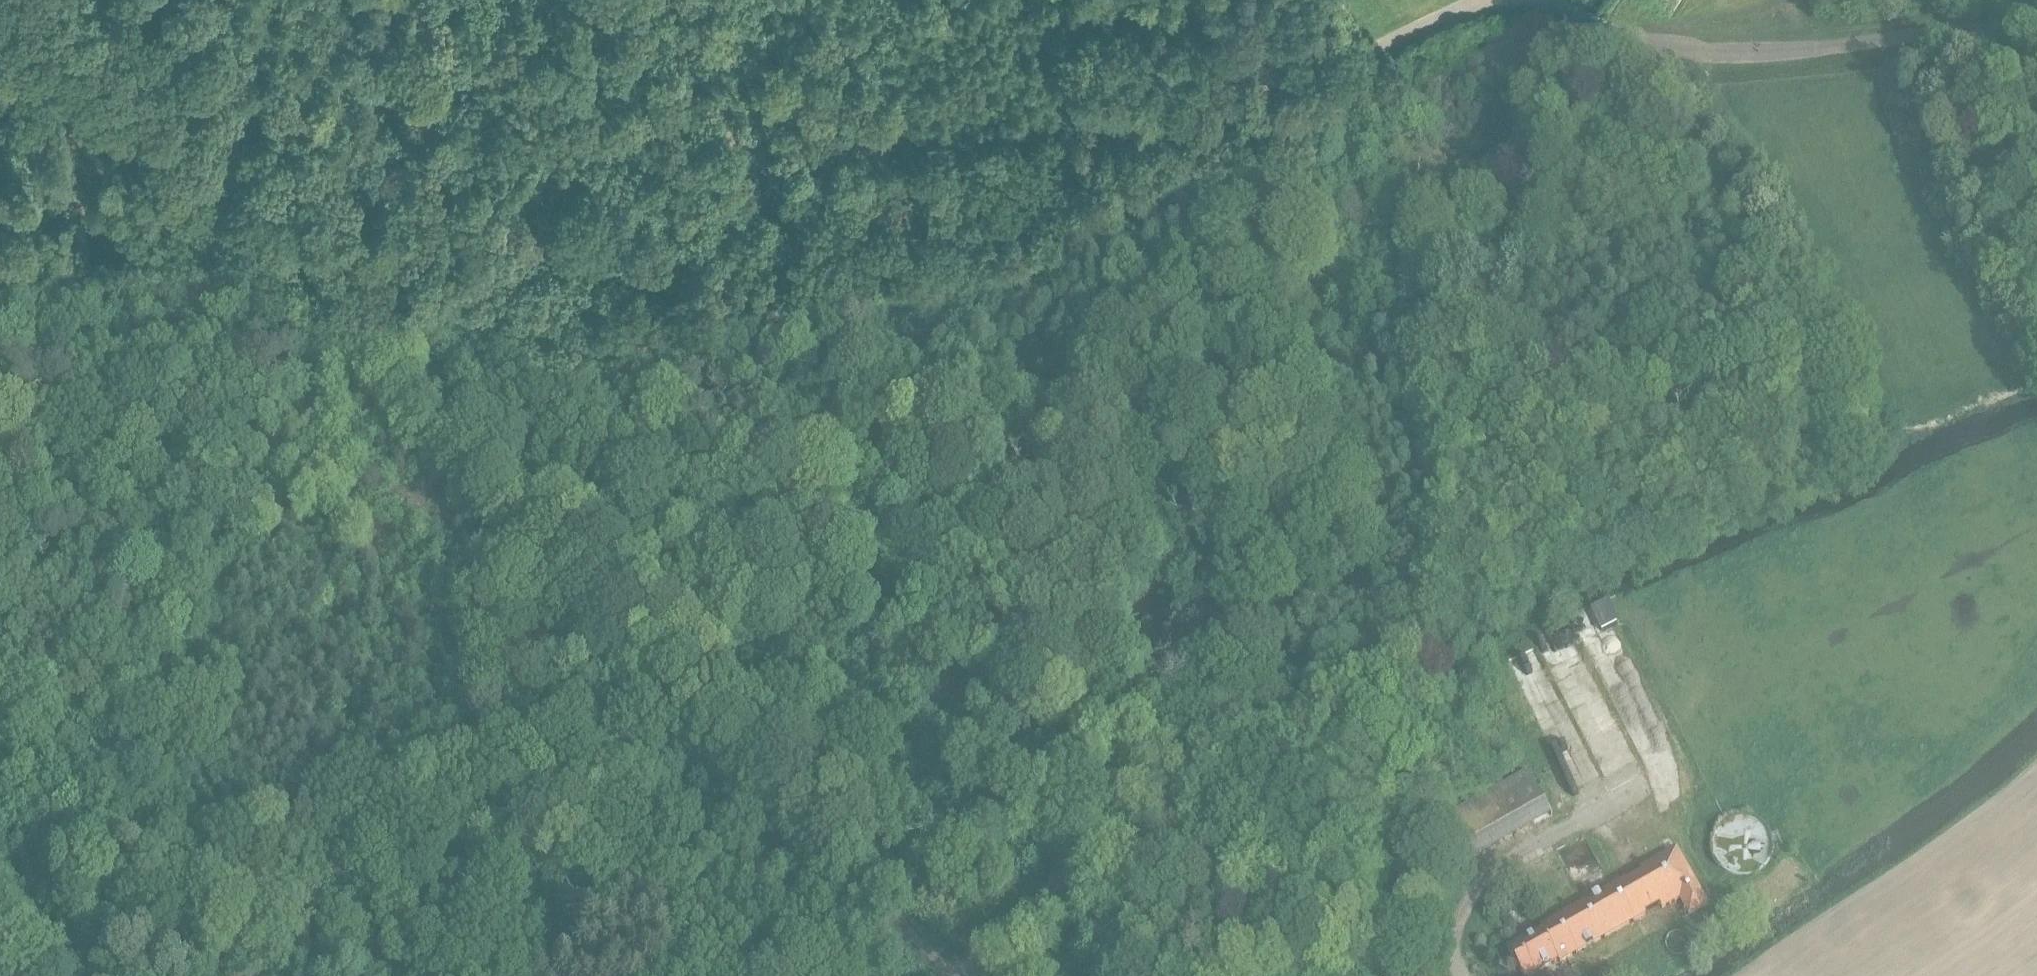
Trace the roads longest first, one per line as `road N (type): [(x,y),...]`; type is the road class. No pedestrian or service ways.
road 1 (track): [(958,975),(33,0)]
road 2 (residential): [(964,975),(1051,891),(1073,762),(1103,665),(1241,425),(1254,359),(1257,235),(1280,166),(1327,82),(1349,60),(1468,0)]
road 3 (residential): [(1551,0),(1638,41),(1695,55),(2036,32)]

